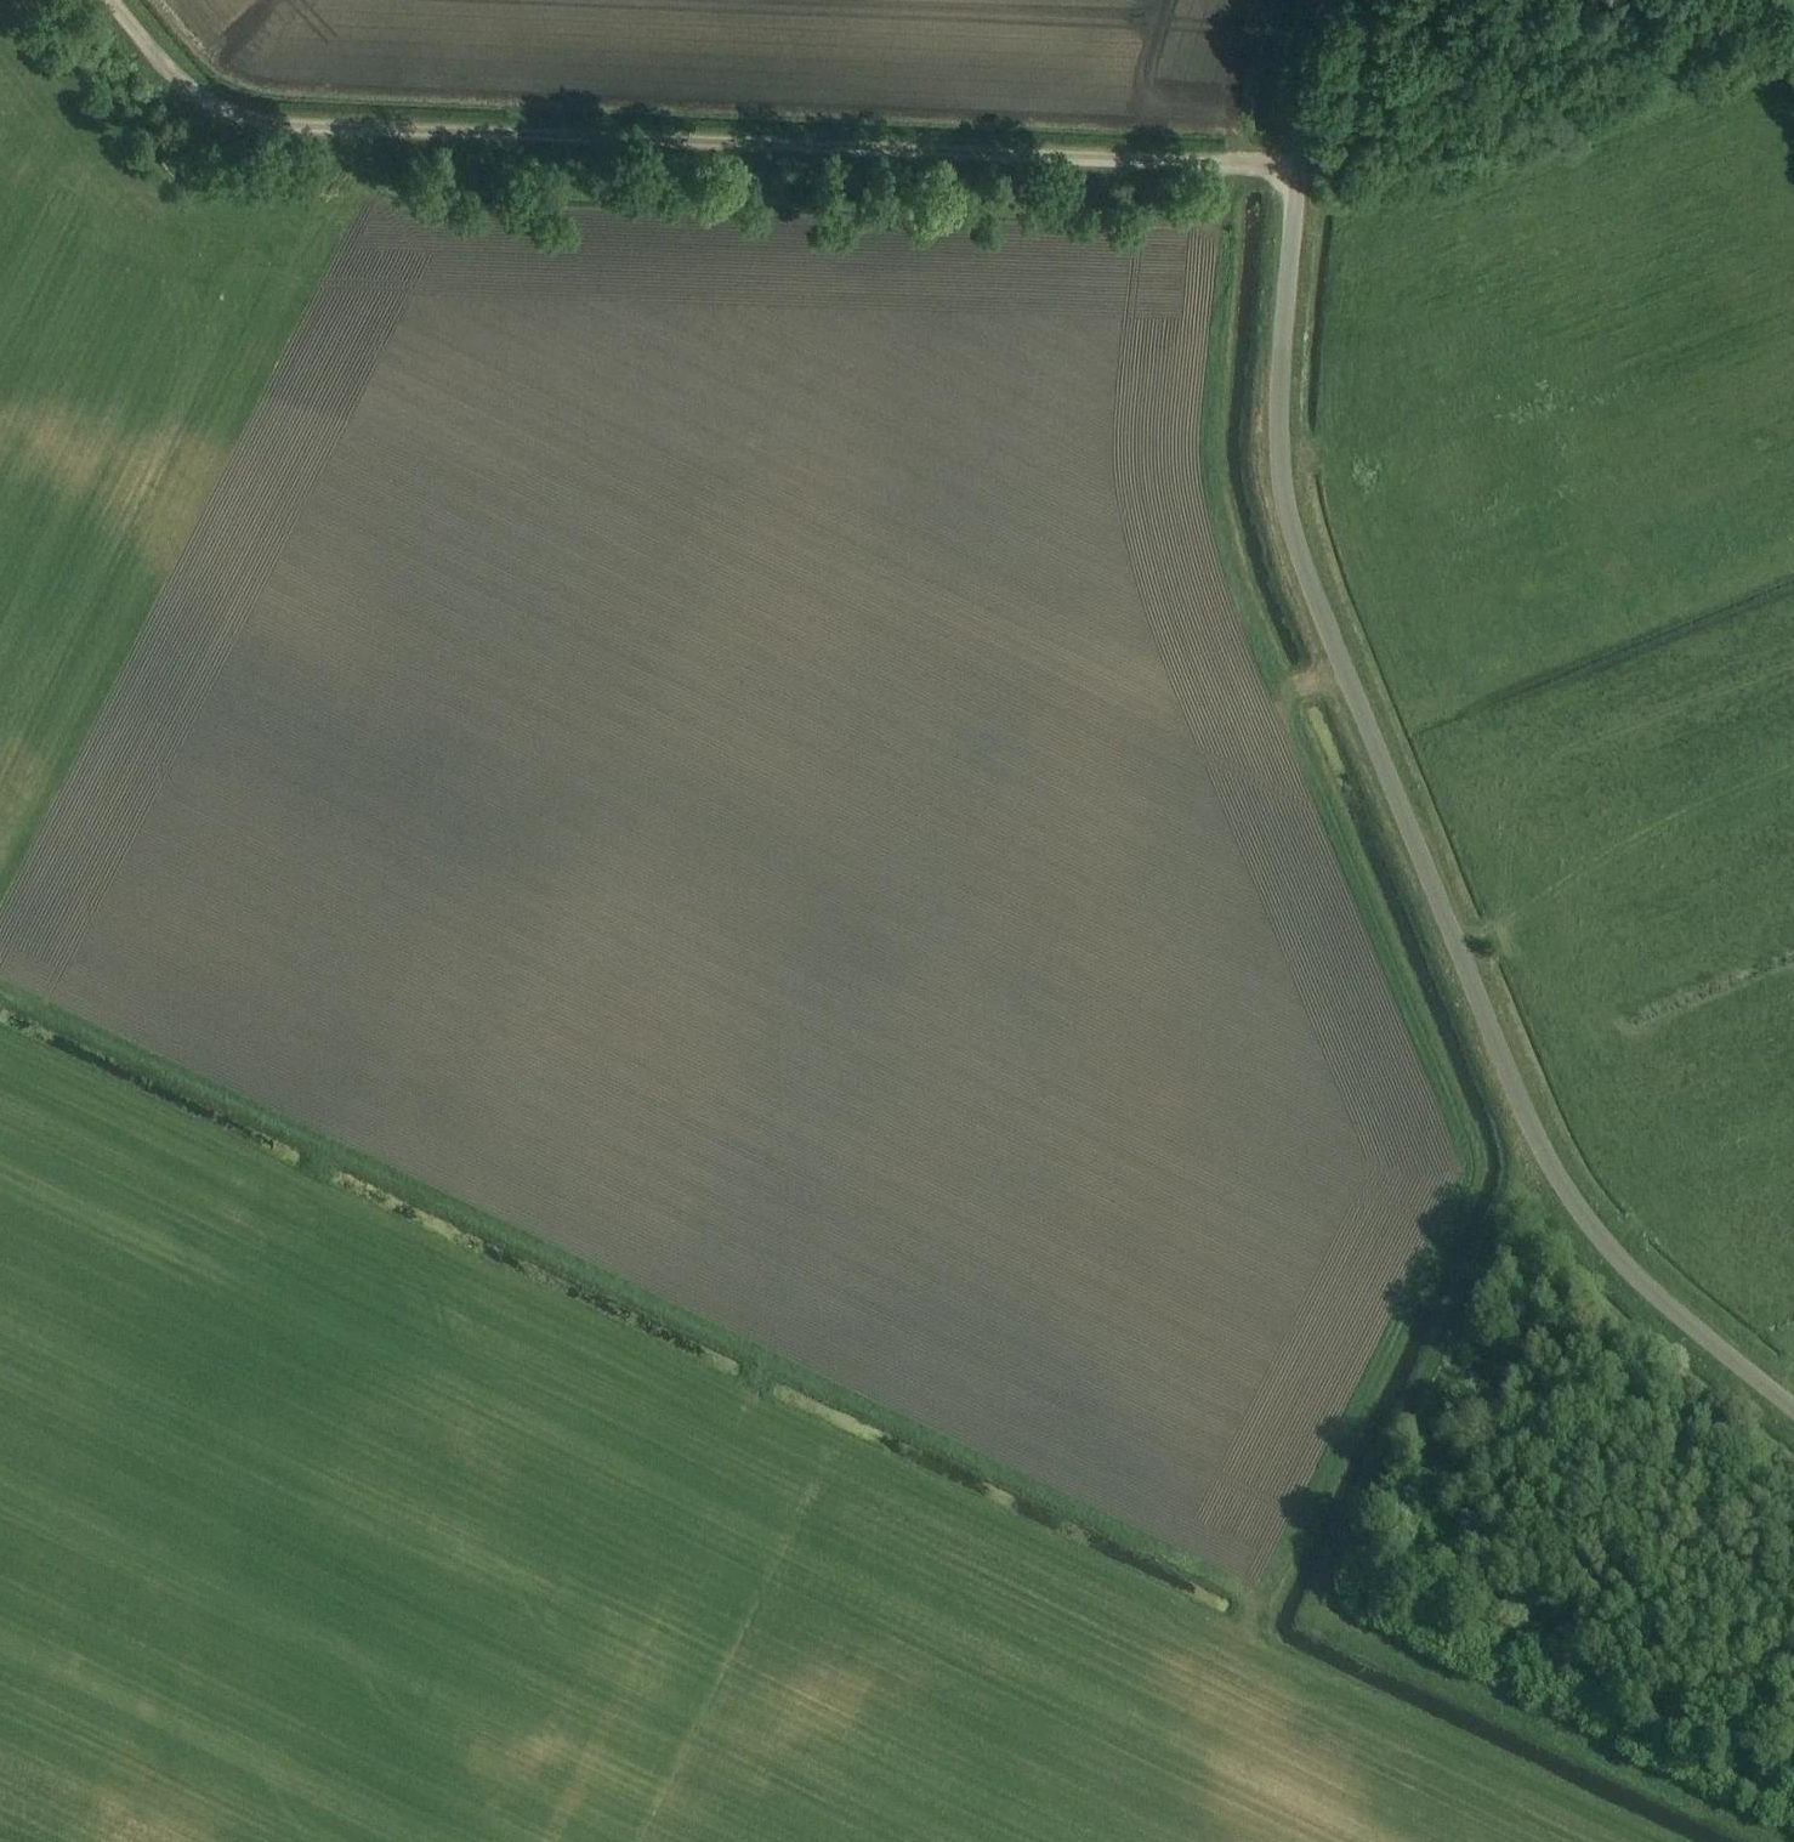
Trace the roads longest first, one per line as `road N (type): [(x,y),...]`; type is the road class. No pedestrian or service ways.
road 1 (unclassified): [(1793,1407),(1638,1276),(1551,1165),(1293,533),(1280,464),(1297,171),(1331,0)]
road 2 (track): [(1297,171),(282,127),(233,116),(199,95),(115,0)]

